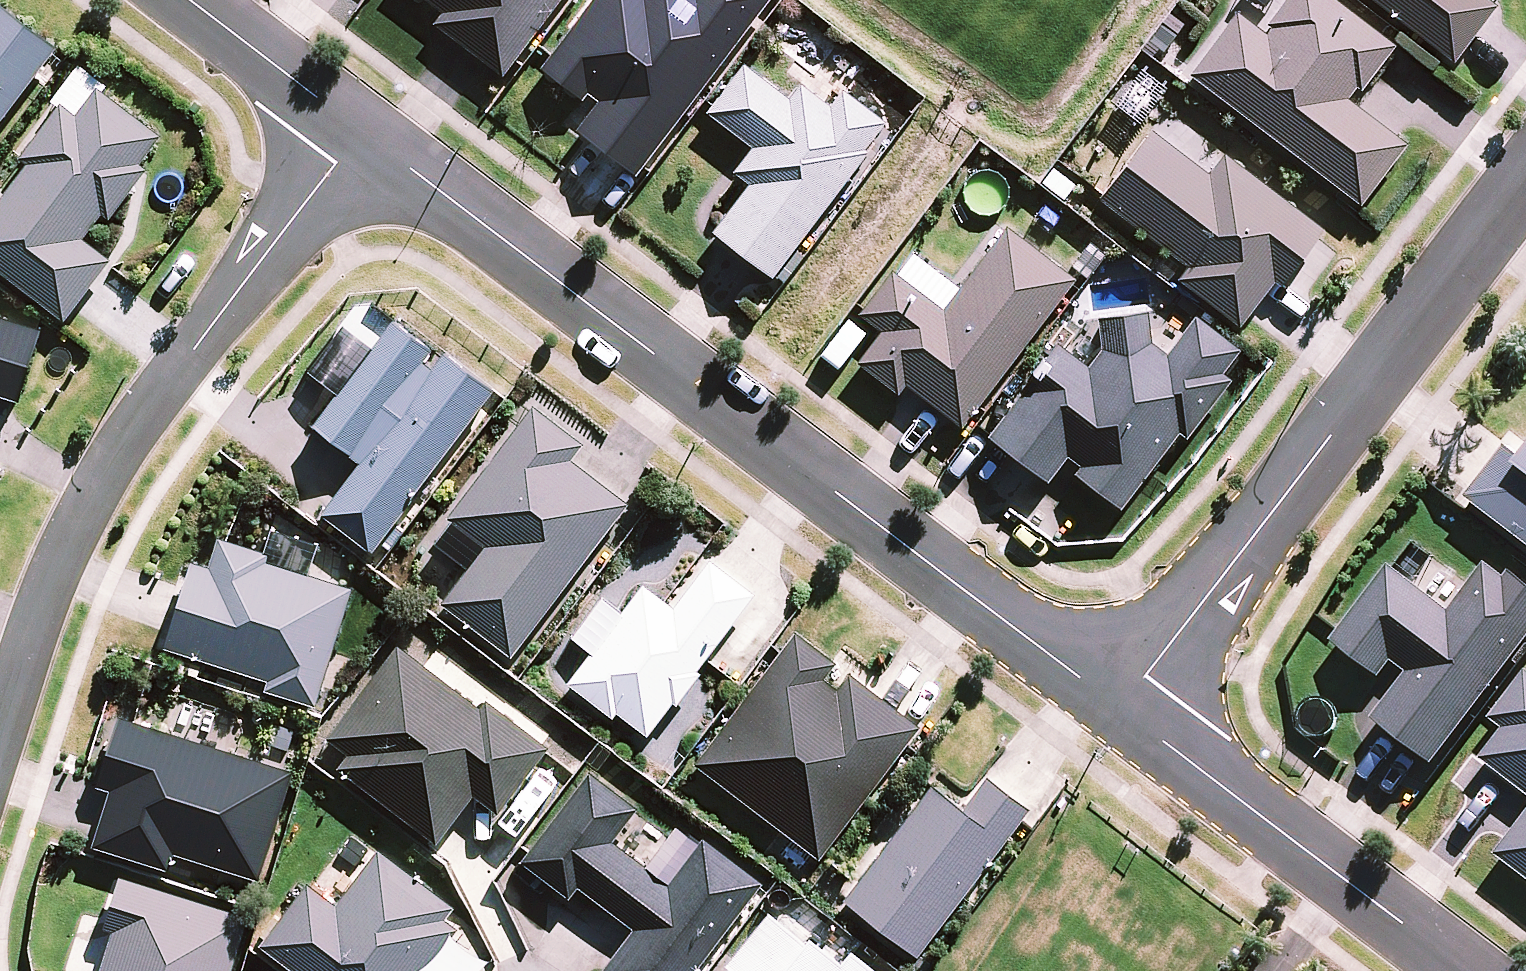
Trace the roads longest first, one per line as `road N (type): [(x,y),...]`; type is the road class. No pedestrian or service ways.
road 1 (residential): [(1117,705),(362,131)]
road 2 (residential): [(362,131),(122,445),(69,546),(0,732)]
road 3 (residential): [(1117,705),(1525,182)]
road 4 (residential): [(1465,970),(1117,705)]
road 5 (residential): [(362,131),(193,0)]

